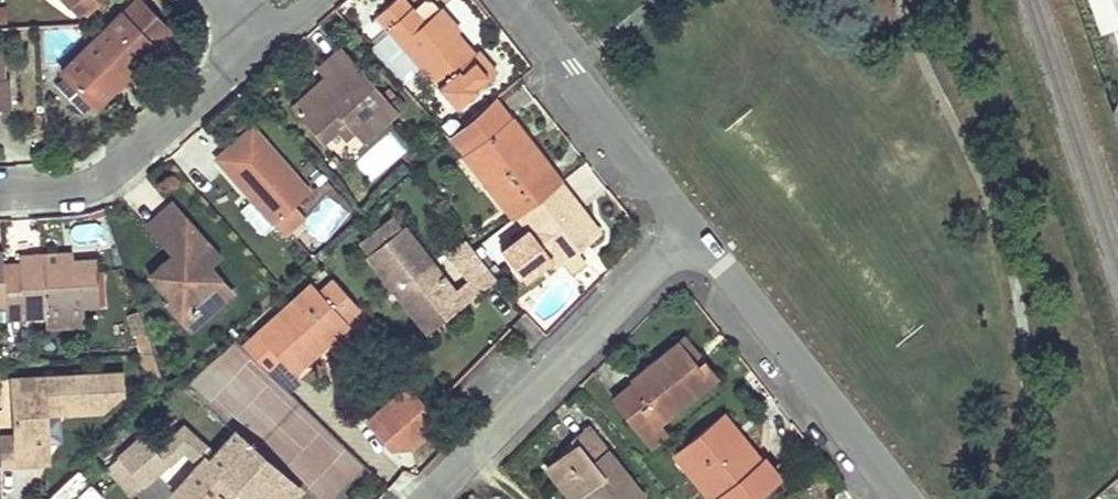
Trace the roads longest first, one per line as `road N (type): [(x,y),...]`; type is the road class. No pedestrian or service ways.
road 1 (residential): [(430,498),(695,228)]
road 2 (residential): [(910,498),(695,228)]
road 3 (residential): [(266,45),(115,172),(81,188),(0,196)]
road 4 (residential): [(695,228),(510,0)]

